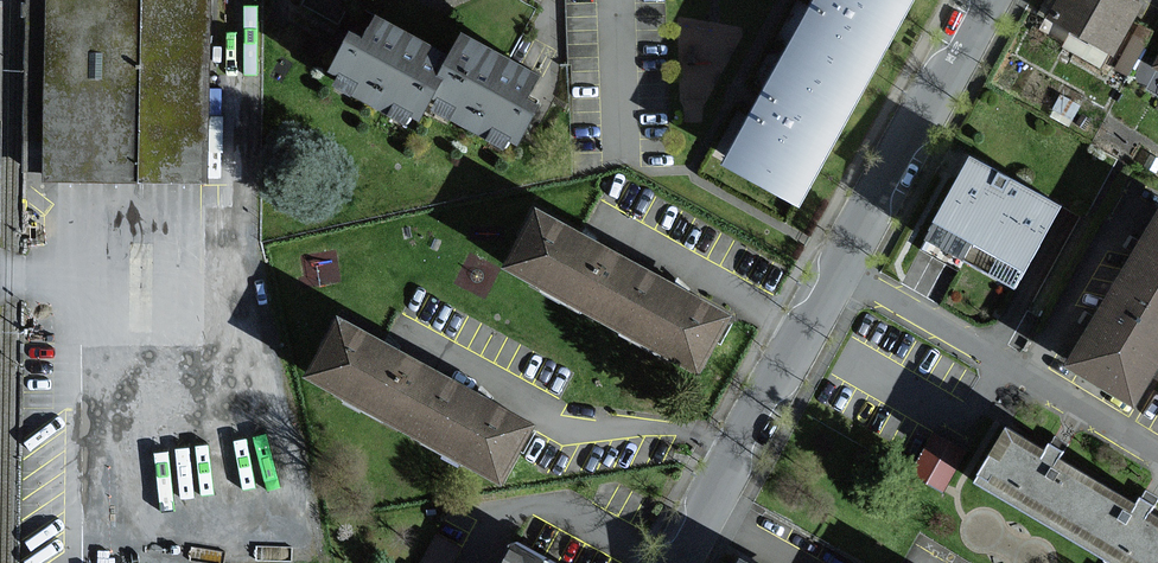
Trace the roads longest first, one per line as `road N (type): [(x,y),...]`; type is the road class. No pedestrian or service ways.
road 1 (residential): [(832,267),(1157,456)]
road 2 (residential): [(832,267),(670,562)]
road 3 (residential): [(981,0),(832,267)]

